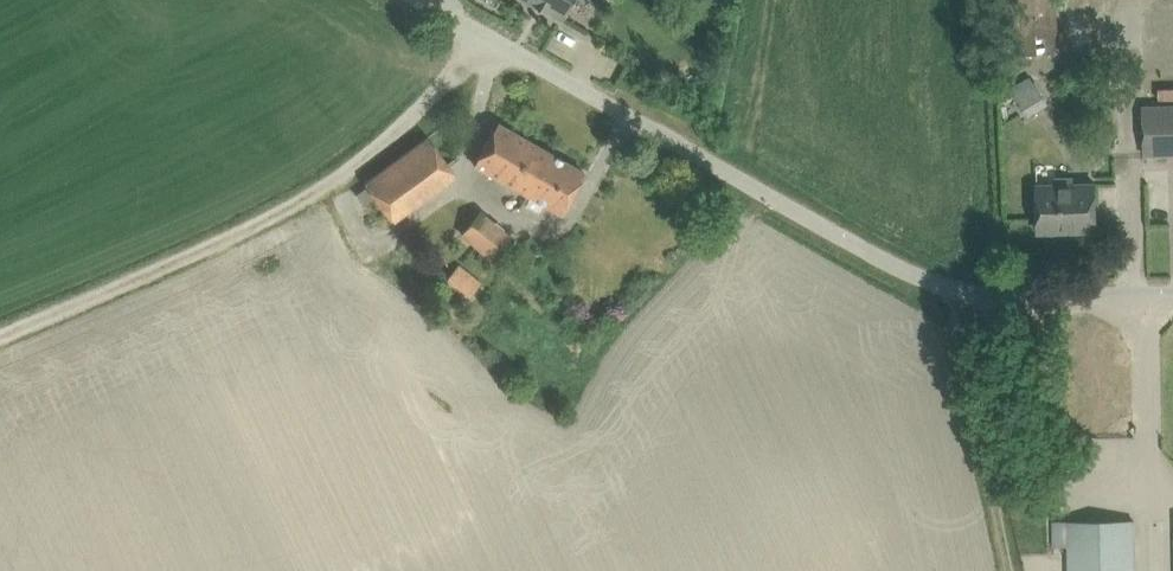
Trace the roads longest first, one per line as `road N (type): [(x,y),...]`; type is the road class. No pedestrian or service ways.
road 1 (unclassified): [(1172,292),(975,293),(932,281),(490,37)]
road 2 (track): [(490,37),(408,121),(322,190),(0,335)]
road 3 (track): [(956,289),(958,333),(996,496)]

